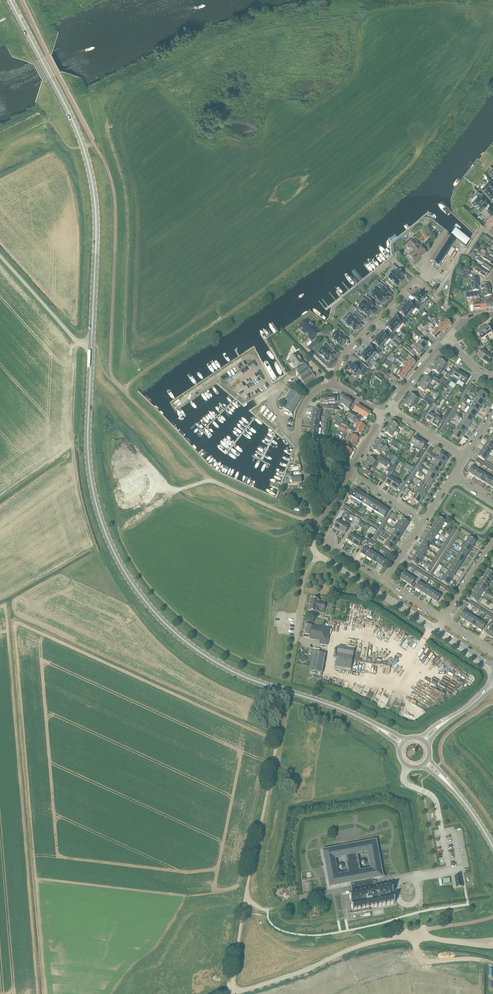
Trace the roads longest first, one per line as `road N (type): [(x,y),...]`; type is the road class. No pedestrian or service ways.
road 1 (tertiary): [(91,346),(87,458),(98,510),(147,603),(220,666),(379,728)]
road 2 (tertiary): [(10,1),(88,162),(96,215),(91,346)]
road 3 (unclassified): [(234,993),(279,731)]
road 4 (unclassified): [(253,993),(364,946),(469,920),(492,900)]
road 5 (tertiary): [(476,943),(388,953),(282,993)]
road 6 (unclassified): [(310,993),(426,958),(492,983)]
road 7 (residential): [(336,372),(415,281),(463,322)]
road 8 (residential): [(321,523),(310,516),(298,426),(308,398),(332,385)]
road 9 (residential): [(437,630),(318,555)]
road 10 (unclassified): [(91,346),(79,343),(0,256)]

